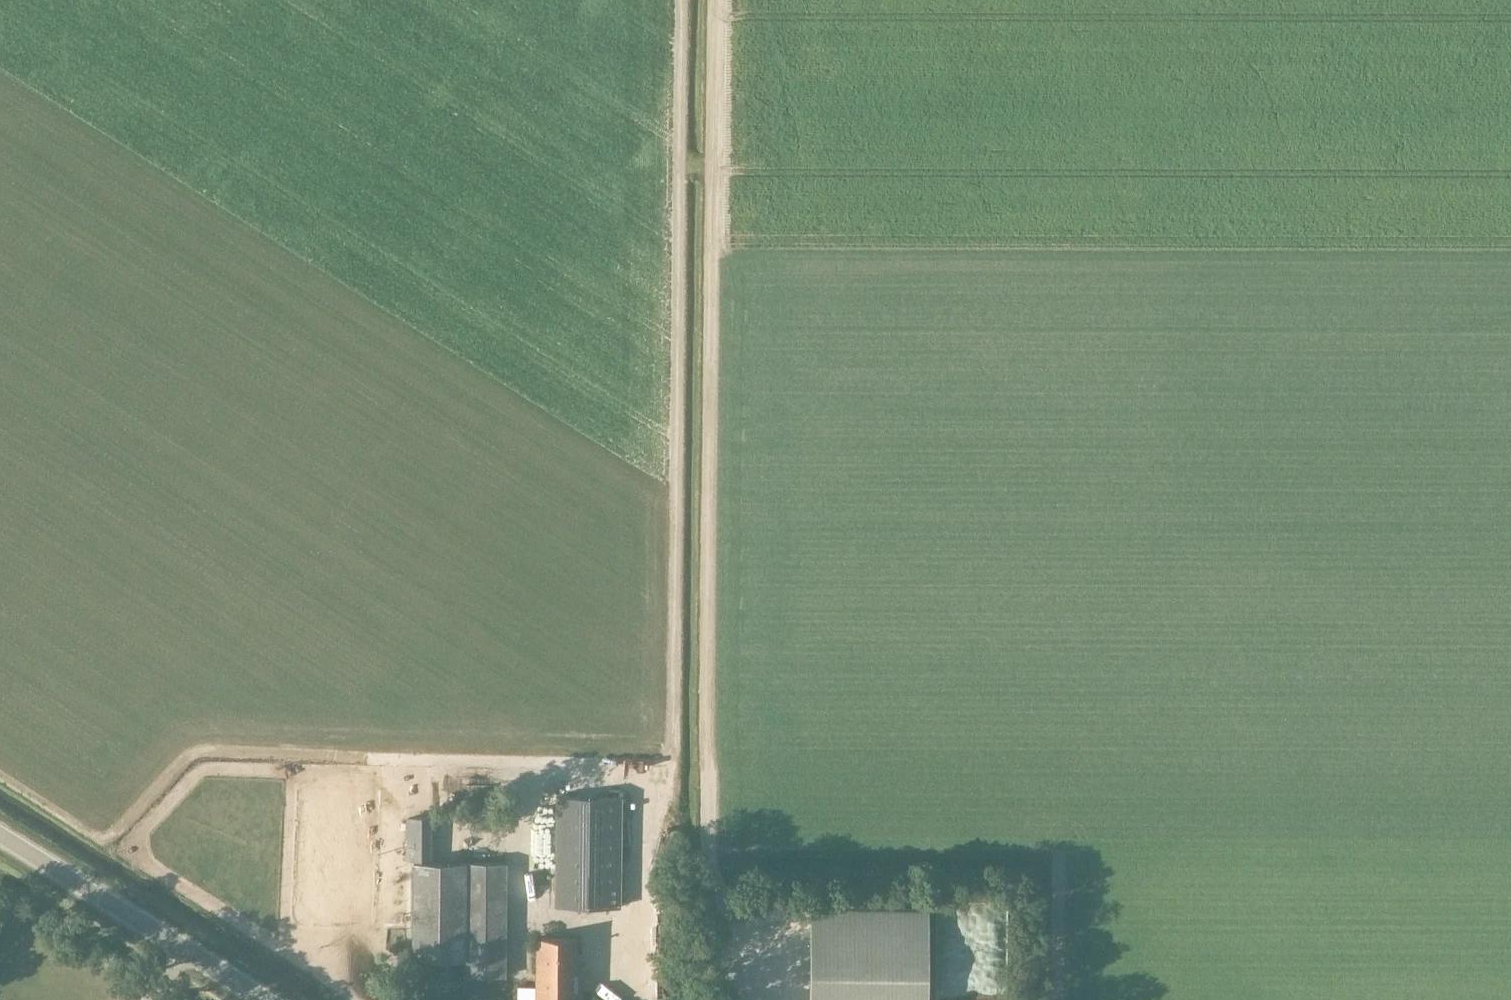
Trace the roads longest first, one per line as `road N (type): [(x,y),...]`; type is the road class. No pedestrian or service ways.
road 1 (unclassified): [(266,999),(0,833)]

